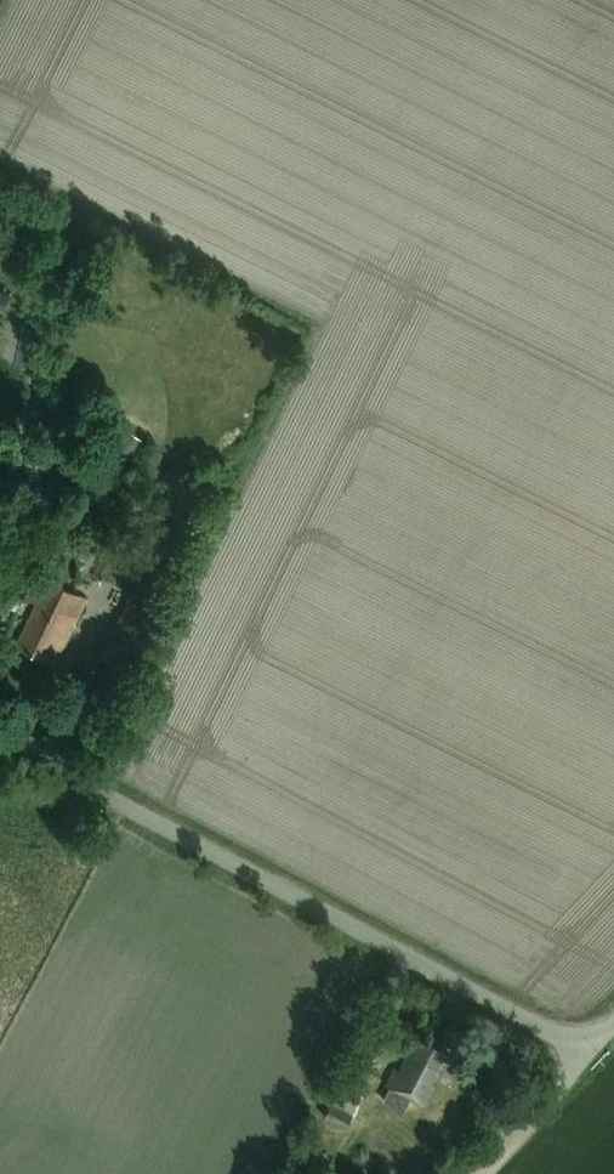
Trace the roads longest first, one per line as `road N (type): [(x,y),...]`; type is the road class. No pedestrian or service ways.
road 1 (unclassified): [(592,1048),(0,738)]
road 2 (track): [(592,1048),(472,1173)]

